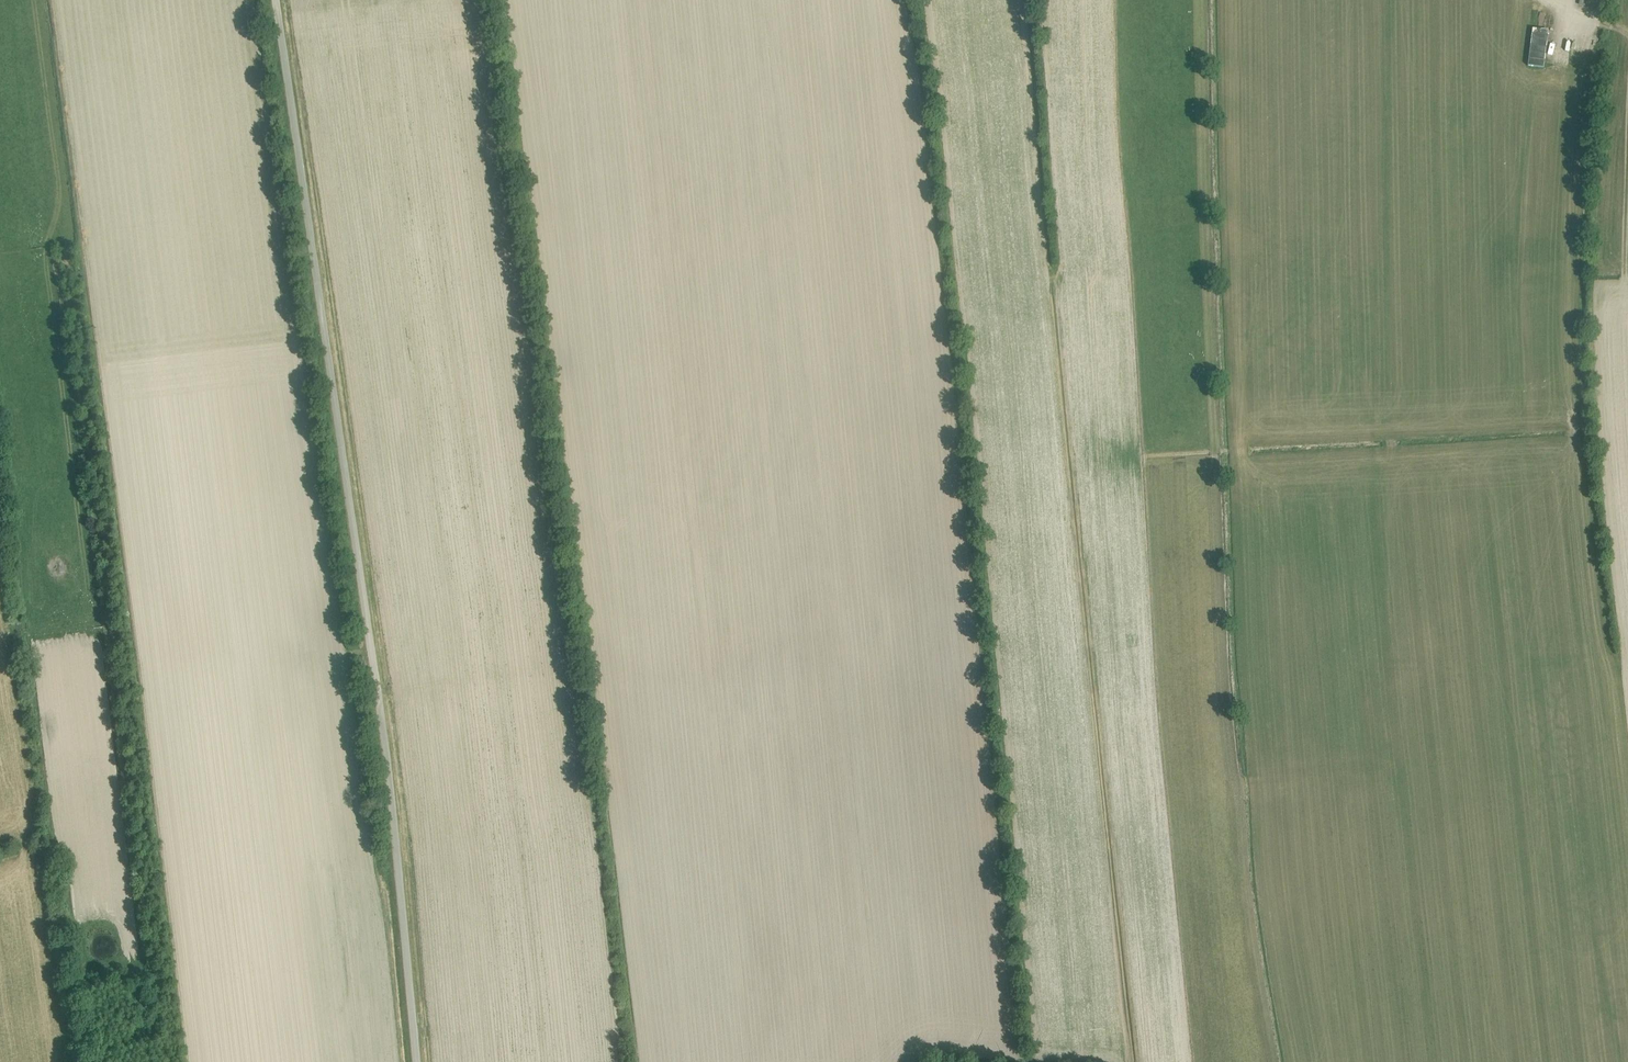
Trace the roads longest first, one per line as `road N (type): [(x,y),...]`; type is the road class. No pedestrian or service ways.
road 1 (unclassified): [(416,1061),(387,761),(275,0)]

